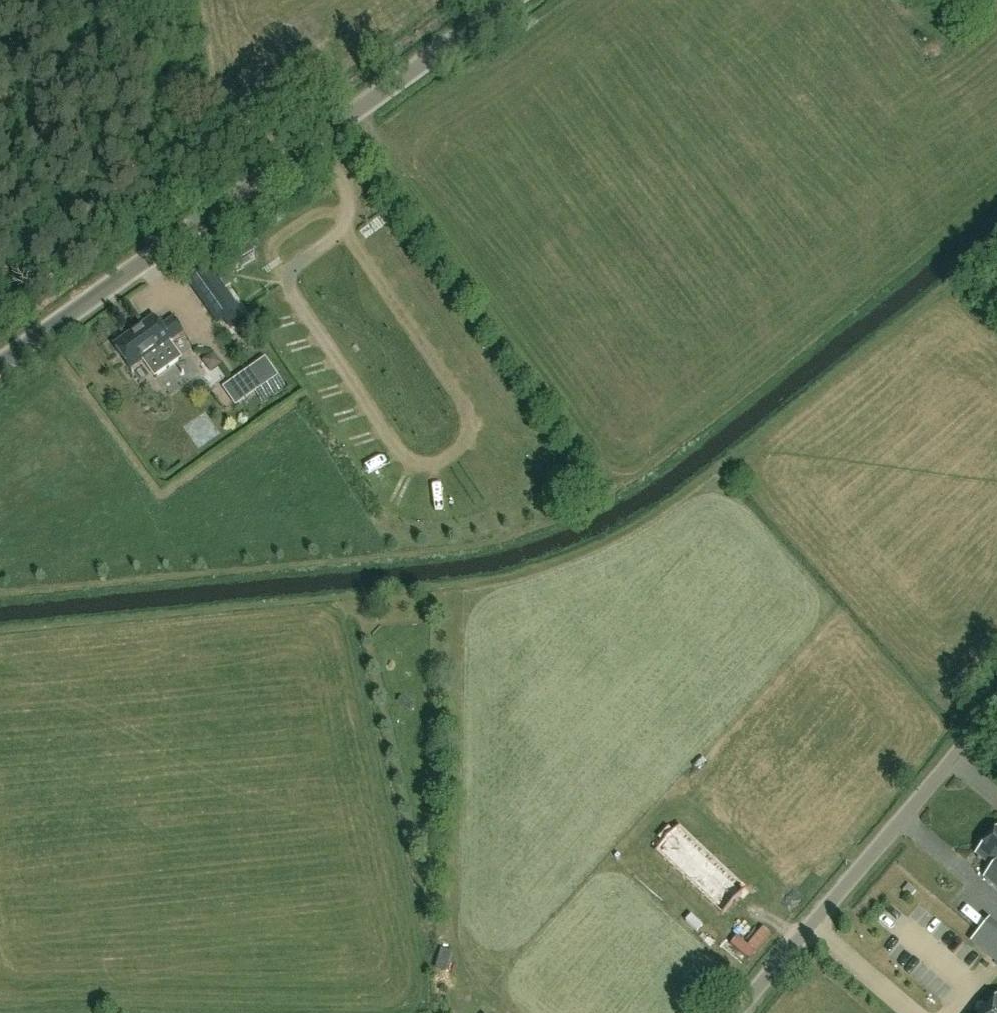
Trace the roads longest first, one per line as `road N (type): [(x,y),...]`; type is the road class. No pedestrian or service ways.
road 1 (unclassified): [(0,364),(505,0)]
road 2 (unclassified): [(736,1012),(996,702)]

